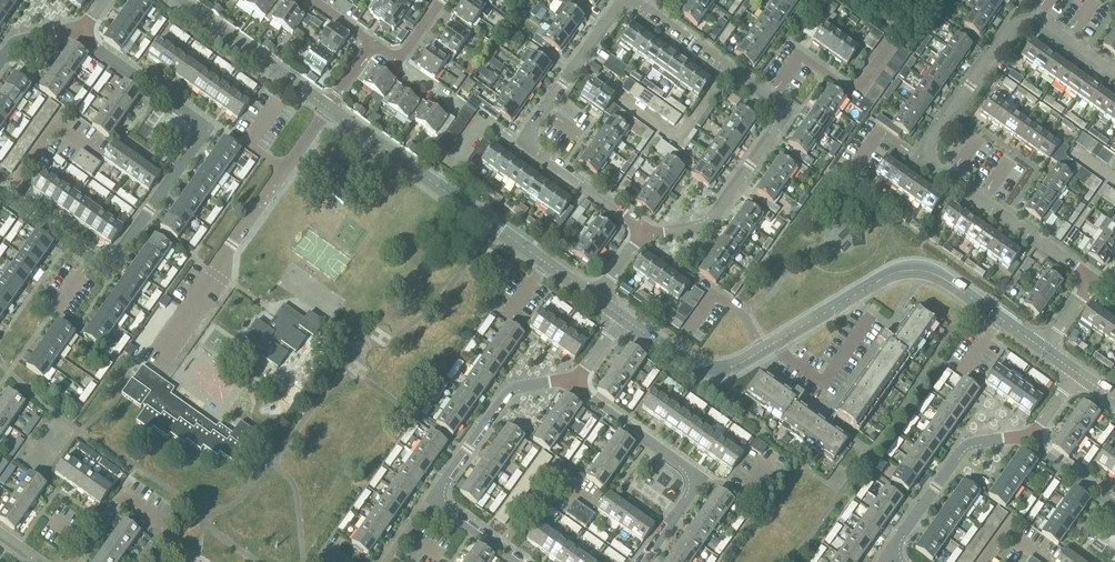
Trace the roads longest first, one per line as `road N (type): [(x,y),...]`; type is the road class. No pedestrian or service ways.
road 1 (residential): [(645,229),(708,222),(780,113),(770,97),(632,2),(615,10),(532,135),(539,153),(625,214)]
road 2 (tertiary): [(1044,348),(937,274),(914,269),(888,274),(722,369),(693,365),(620,314)]
road 3 (residential): [(1114,75),(1040,20),(1018,21),(928,147),(934,166),(1093,281)]
road 4 (residential): [(93,256),(113,257),(202,128),(80,30)]
road 5 (tertiary): [(597,297),(328,107)]
road 6 (residential): [(155,361),(328,107)]
road 7 (residential): [(573,387),(557,381),(517,386),(441,486),(451,515),(520,561)]
road 8 (residential): [(643,561),(695,480),(606,411)]
road 9 (residential): [(1029,441),(963,447),(888,556)]
road 10 (tertiary): [(328,107),(178,0)]

